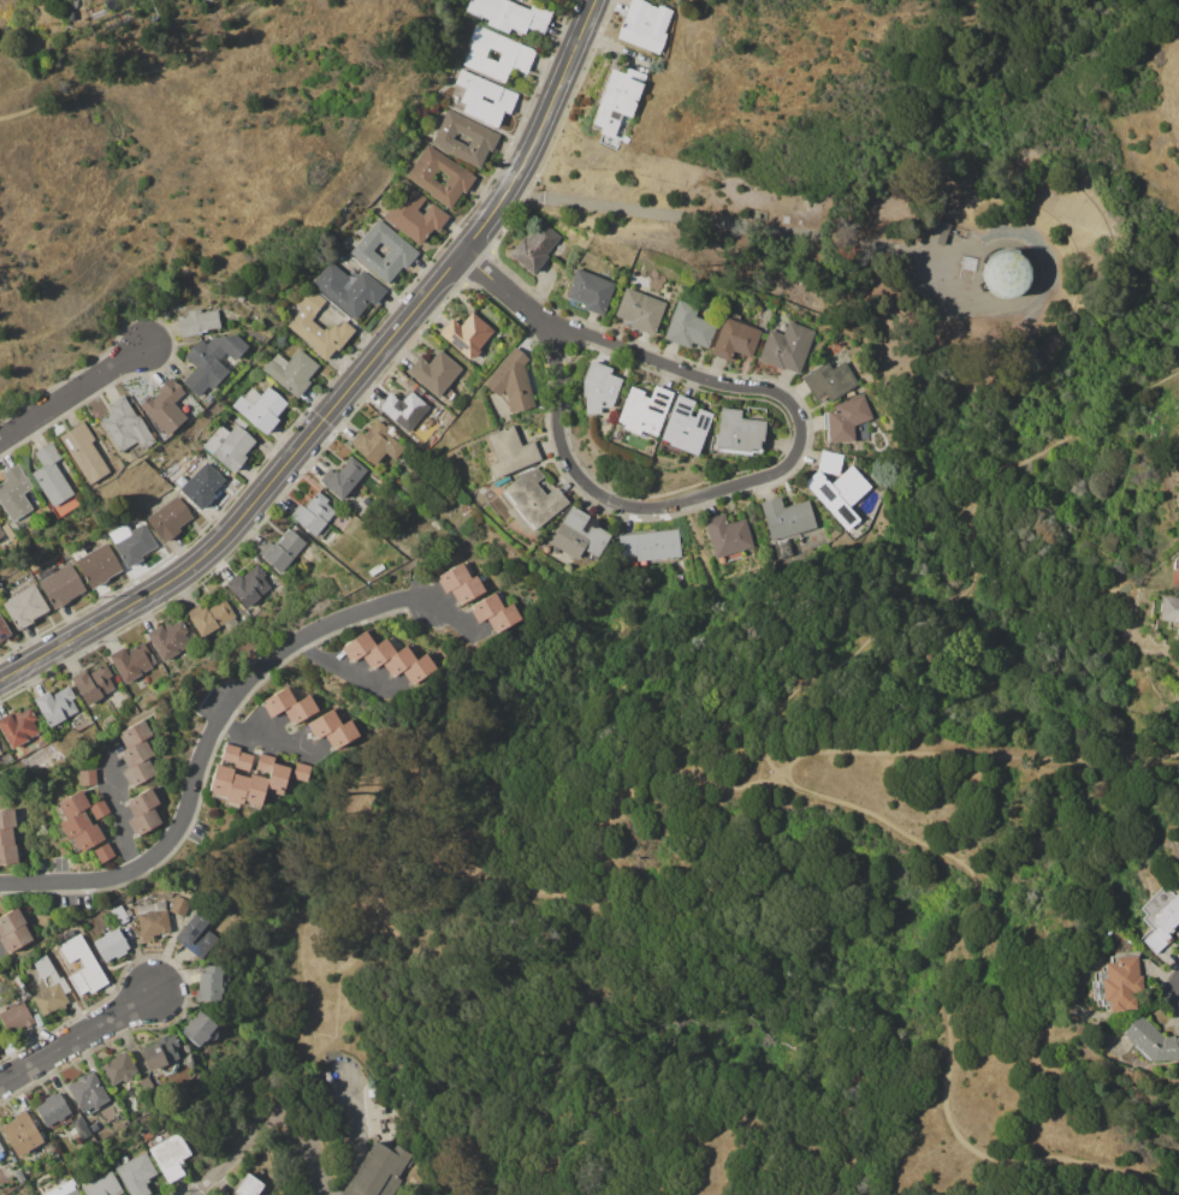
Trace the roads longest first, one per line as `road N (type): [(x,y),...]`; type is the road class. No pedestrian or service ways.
road 1 (tertiary): [(0,682),(167,583),(241,517),(505,192),(593,0)]
road 2 (residential): [(715,384),(588,333),(557,332),(568,458),(608,499),(640,511),(776,476),(799,453),(796,411),(782,397),(715,384)]
road 3 (residential): [(0,1082),(156,991)]
road 4 (residential): [(0,441),(146,345)]
road 5 (residential): [(557,332),(461,254)]

